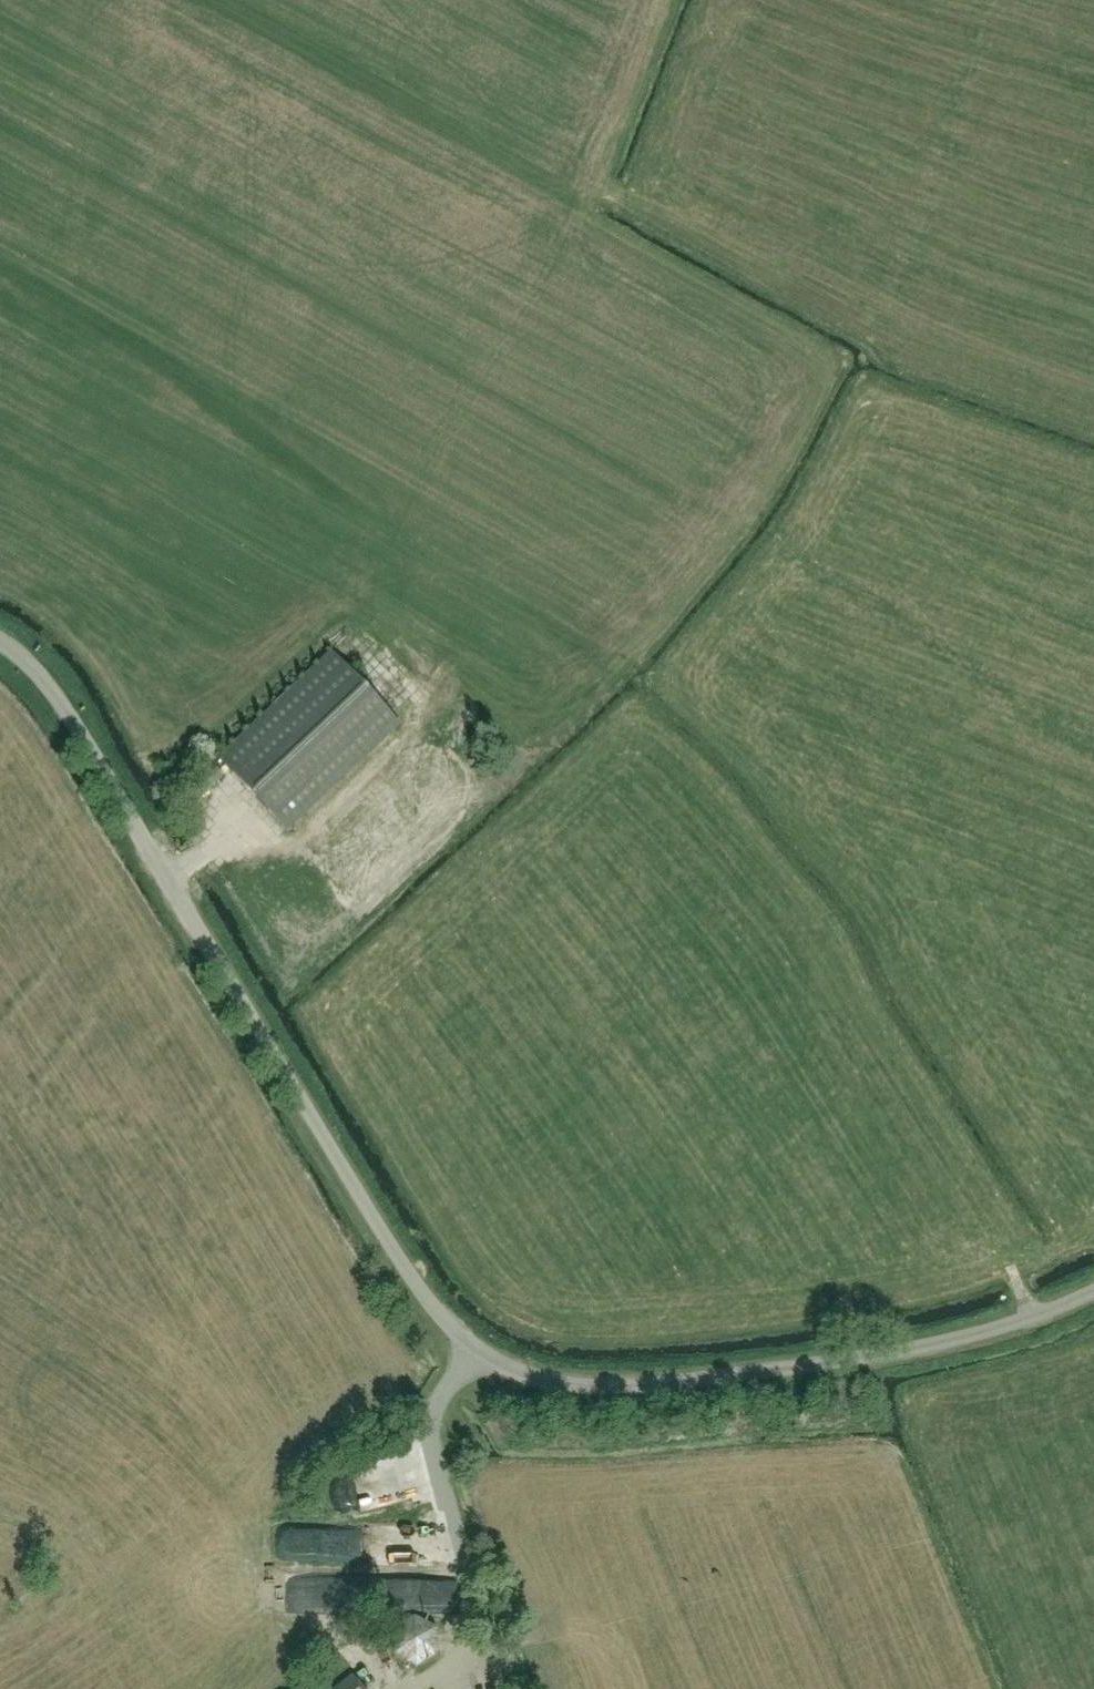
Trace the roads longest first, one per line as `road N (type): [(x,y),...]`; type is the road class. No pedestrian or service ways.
road 1 (unclassified): [(0,641),(42,679),(94,755),(436,1315),(502,1364),(599,1386),(680,1380),(971,1335),(1093,1289)]

